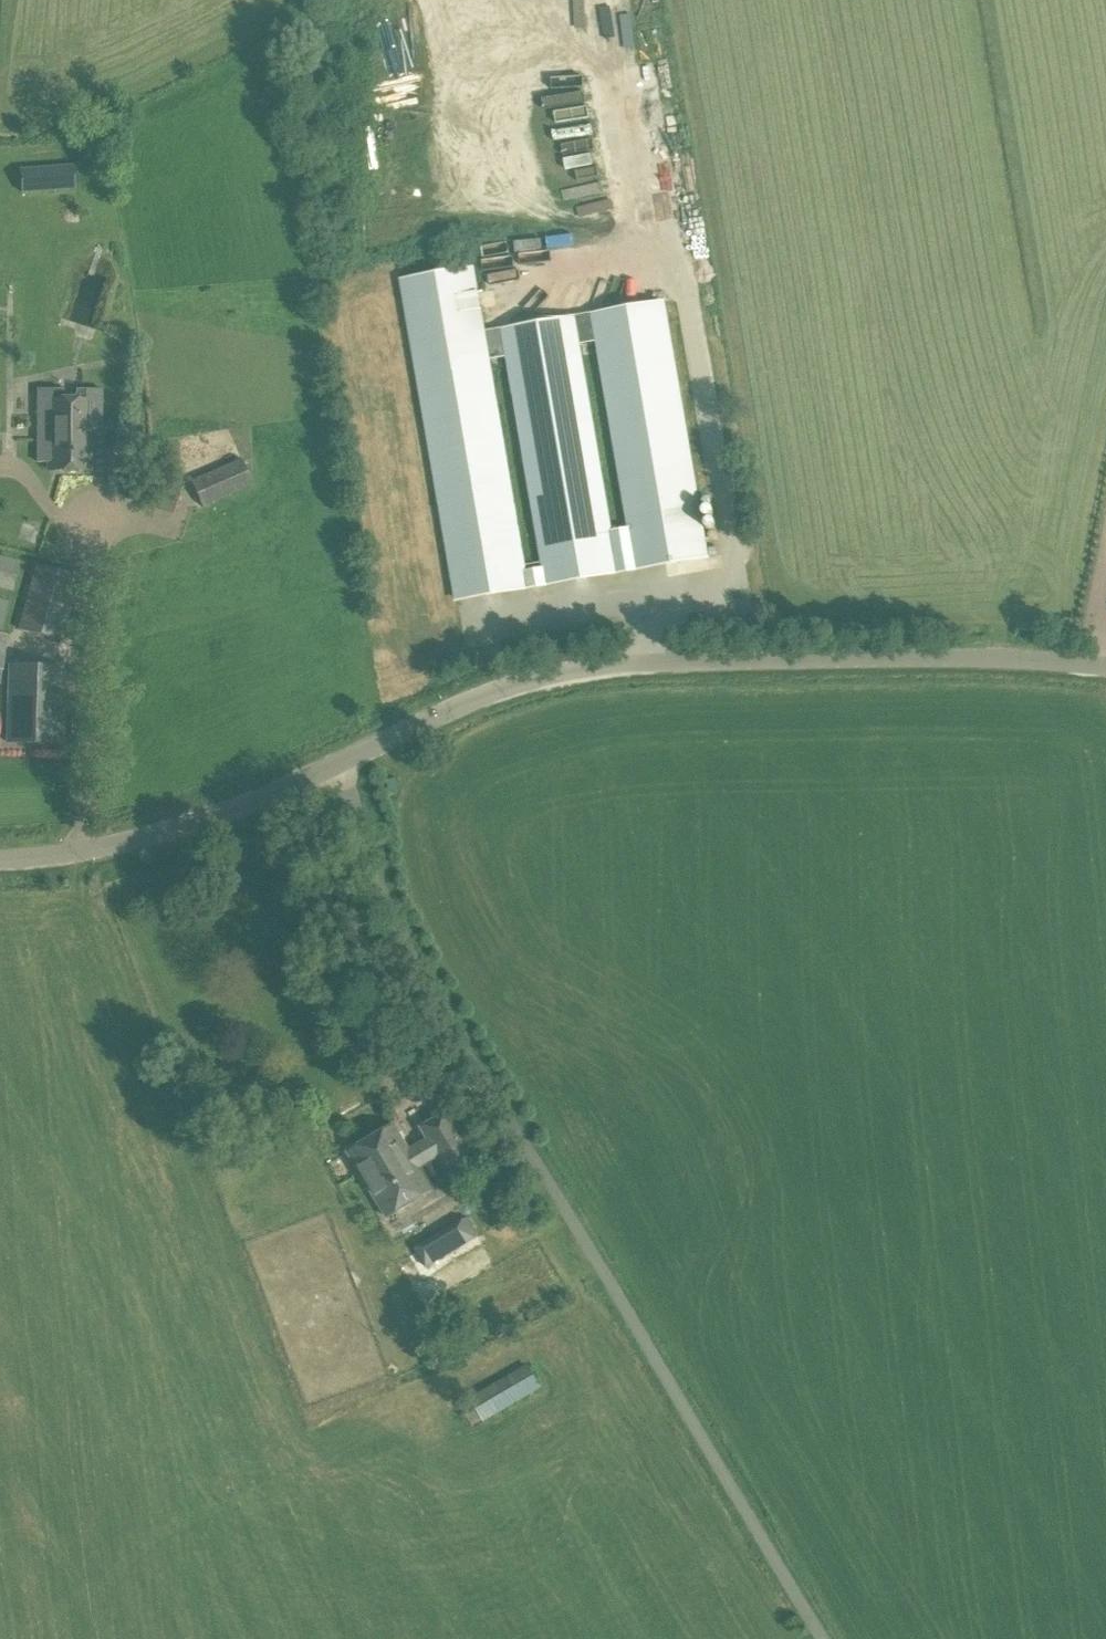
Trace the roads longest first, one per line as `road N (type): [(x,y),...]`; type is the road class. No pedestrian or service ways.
road 1 (unclassified): [(811,1638),(433,1009),(357,778)]
road 2 (unclassified): [(357,778),(469,718),(535,699),(790,679),(1105,686)]
road 3 (unclassified): [(357,778),(205,832),(0,876)]

